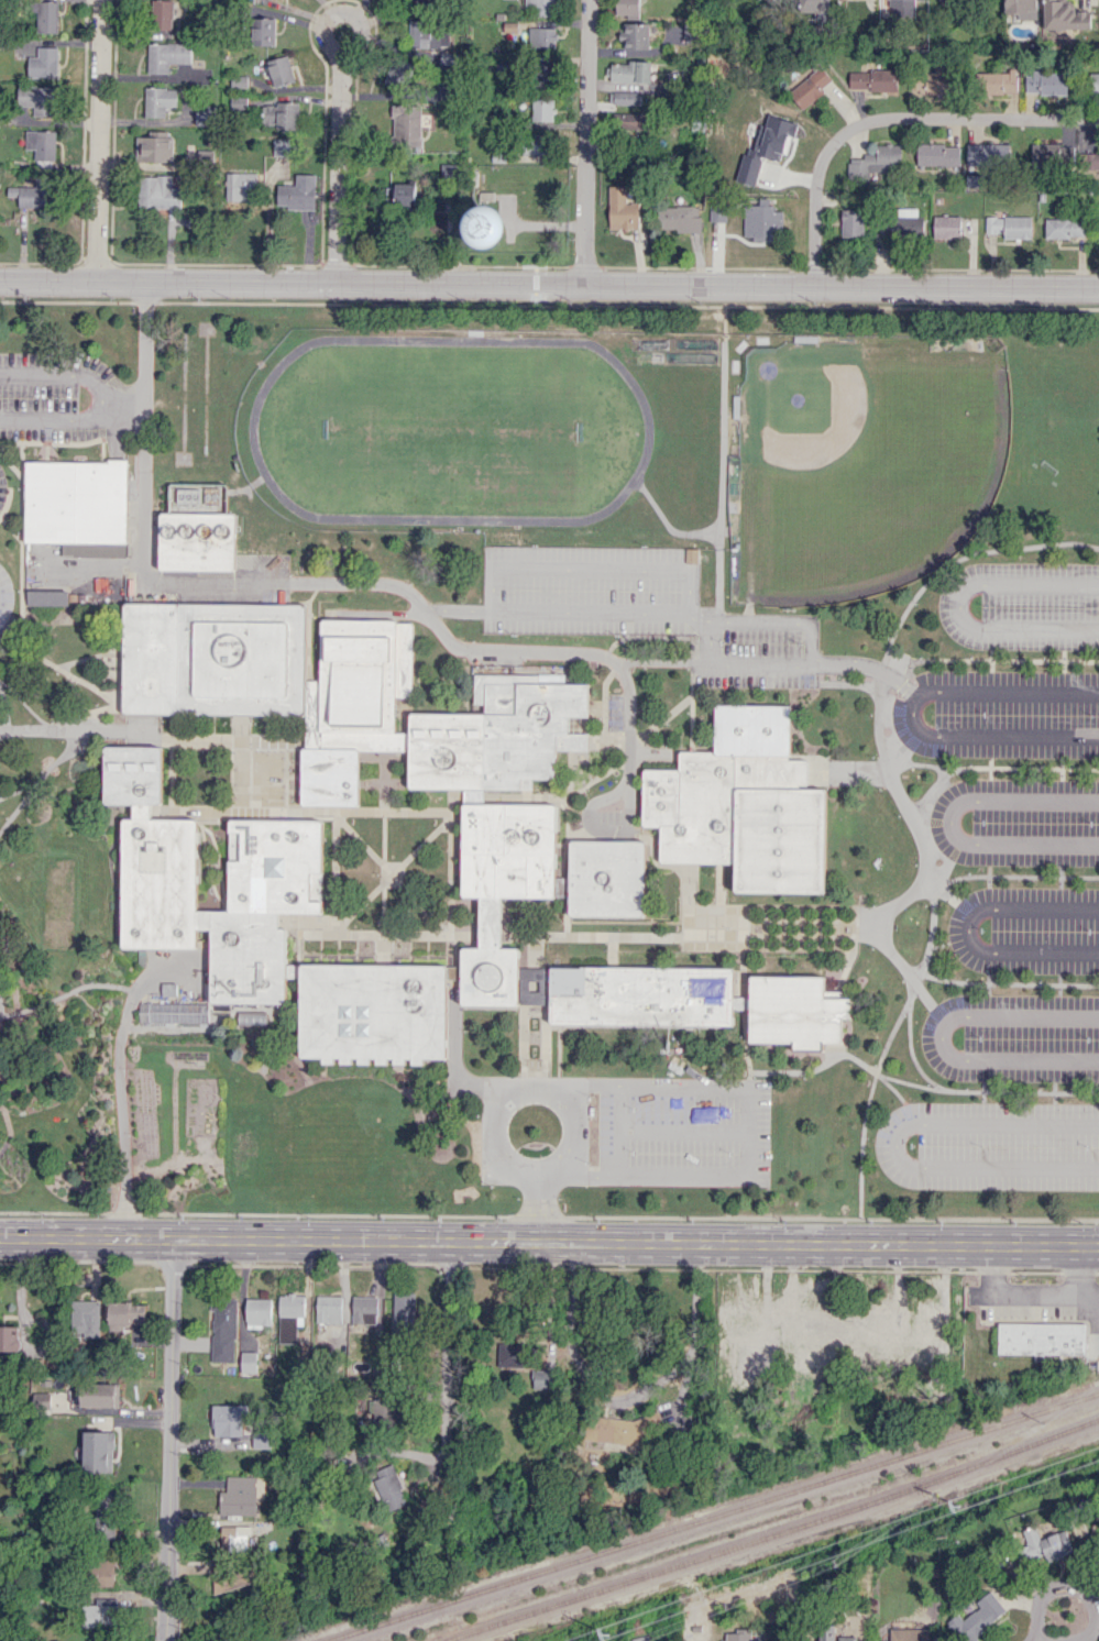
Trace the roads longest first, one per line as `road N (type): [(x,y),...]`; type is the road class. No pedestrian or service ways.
road 1 (residential): [(1098,289),(0,278)]
road 2 (primary): [(1098,1245),(537,1243)]
road 3 (primary): [(537,1243),(0,1237)]
road 4 (residential): [(1098,119),(891,119),(849,129),(815,176),(814,286)]
road 5 (residential): [(172,1238),(167,1600)]
road 6 (residential): [(596,0),(593,283)]
road 7 (residential): [(100,278),(109,0)]
road 8 (residential): [(342,46),(337,280)]
road 9 (residential): [(1069,1640),(1092,1631),(1096,1619),(1088,1596),(1066,1584),(1038,1600),(1037,1639)]
road 10 (residential): [(452,1242),(447,1370)]

